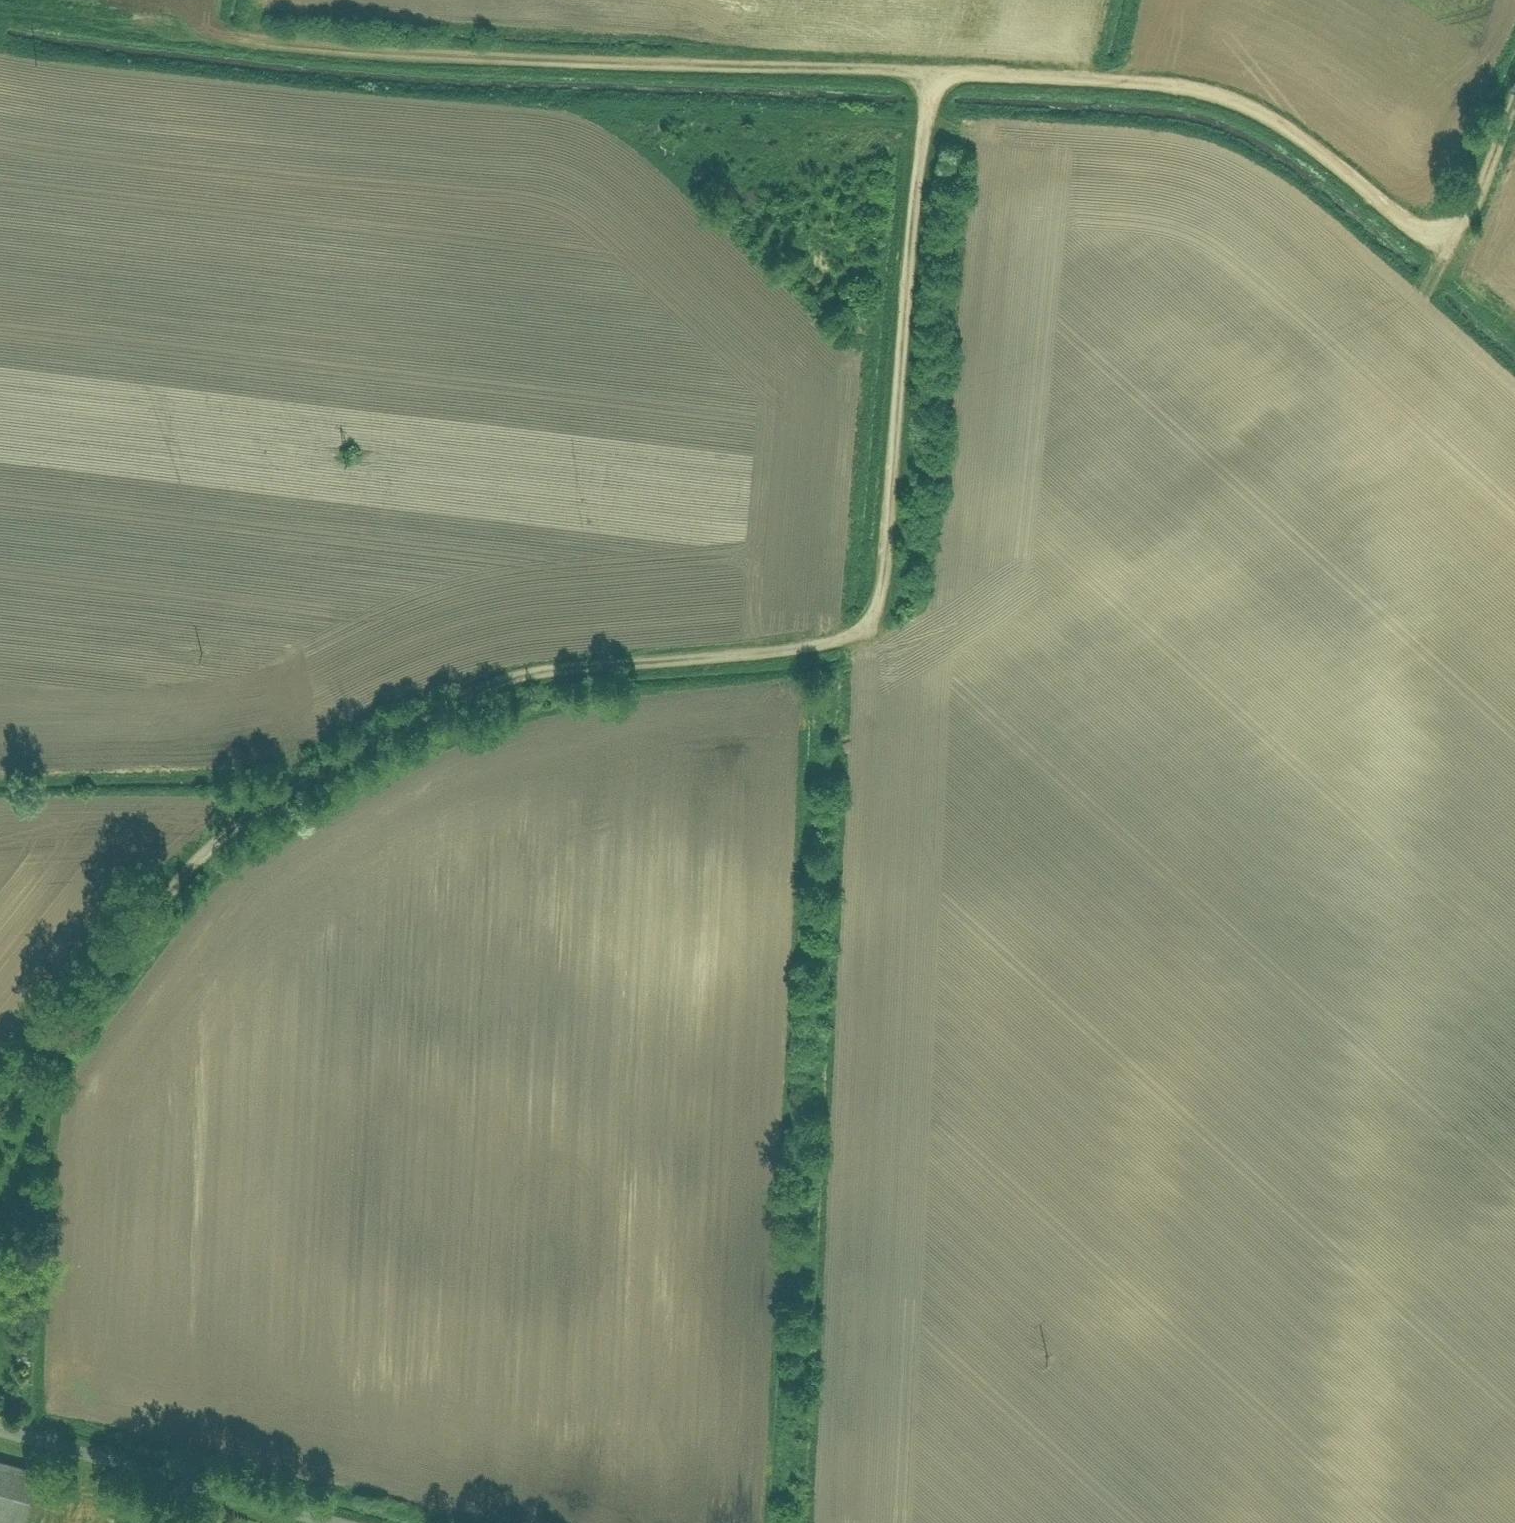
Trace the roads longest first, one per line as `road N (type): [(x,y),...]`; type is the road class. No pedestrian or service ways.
road 1 (track): [(1376,374),(1156,559),(705,649),(547,662),(320,757),(224,826),(120,923),(0,1100)]
road 2 (unclassified): [(363,1522),(0,1415)]
road 3 (track): [(1376,374),(1514,80)]

